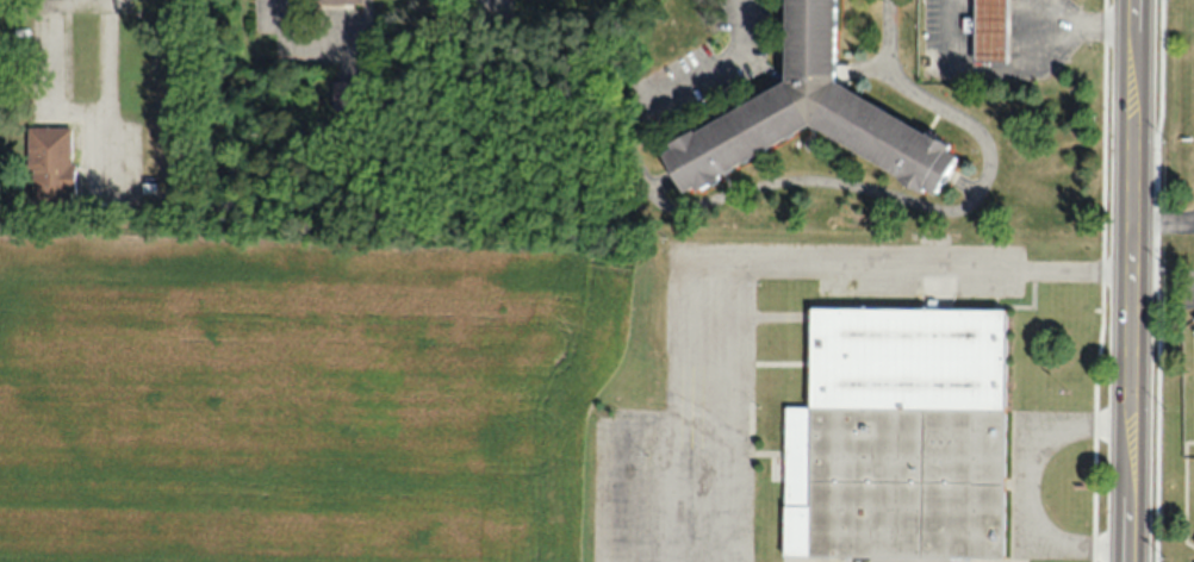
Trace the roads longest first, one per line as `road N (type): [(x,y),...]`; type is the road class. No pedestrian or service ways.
road 1 (secondary): [(1130,561),(1136,0)]

